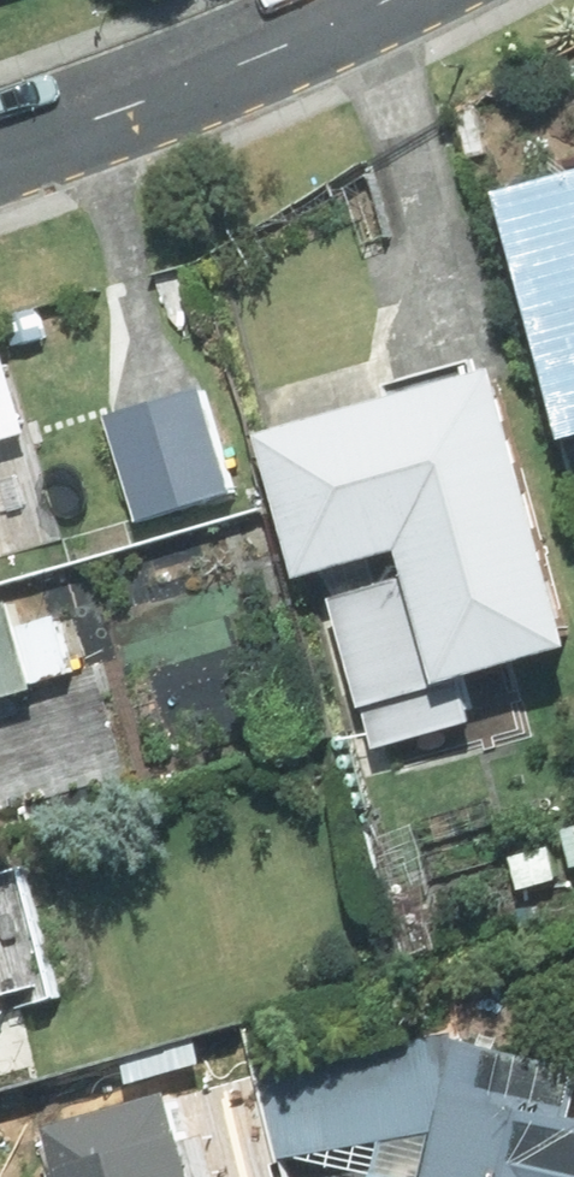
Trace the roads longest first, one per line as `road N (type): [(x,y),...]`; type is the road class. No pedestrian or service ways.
road 1 (residential): [(0,155),(137,108),(396,0)]

